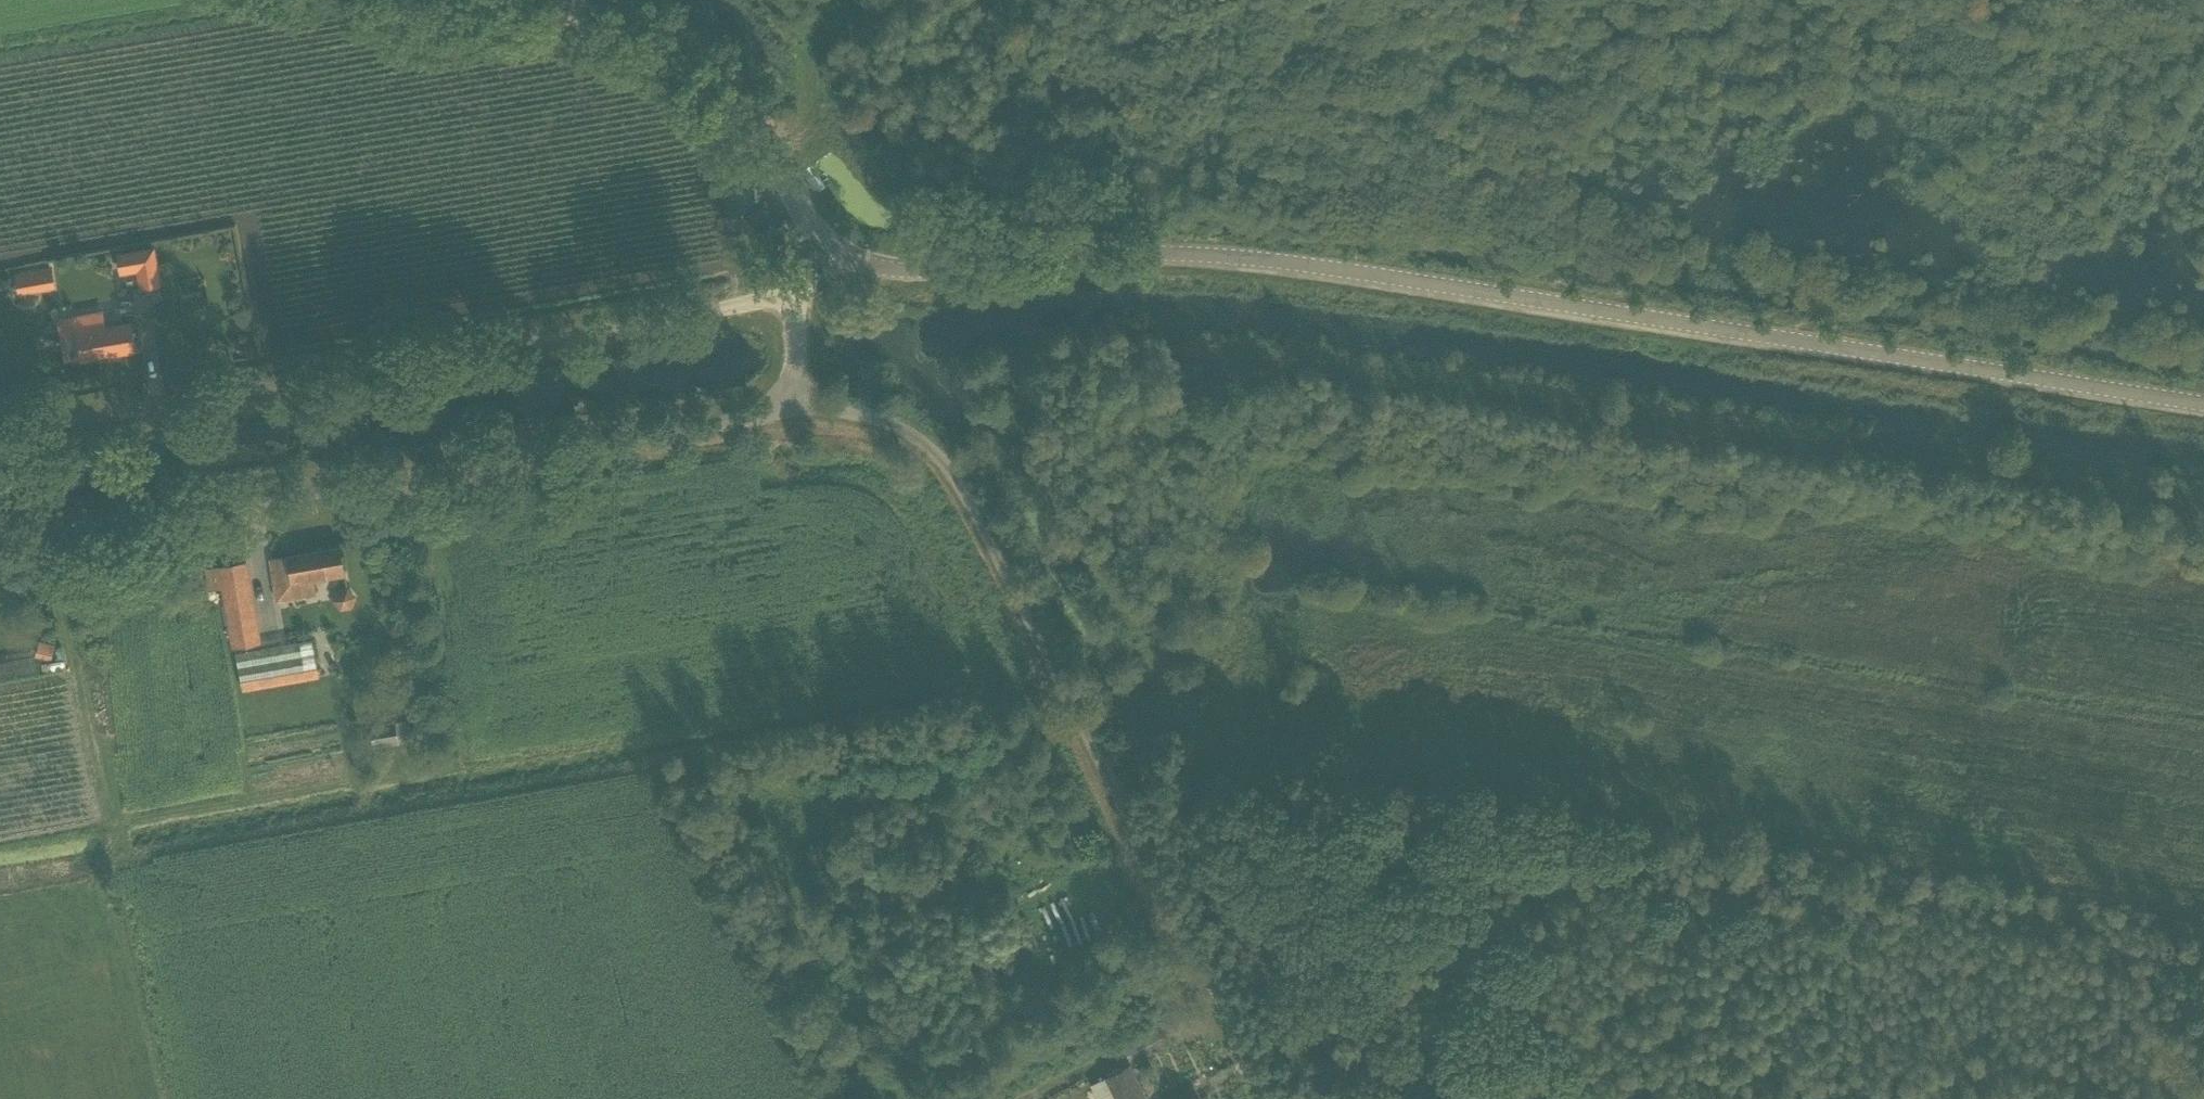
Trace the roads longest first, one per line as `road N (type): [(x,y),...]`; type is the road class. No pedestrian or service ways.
road 1 (tertiary): [(2203,404),(1219,254),(1090,253),(920,271),(836,251)]
road 2 (unclassified): [(796,399),(874,414),(917,440),(969,495),(1271,1093)]
road 3 (unclassified): [(0,549),(745,419),(796,399)]
road 4 (unclassified): [(0,432),(788,295)]
road 5 (tertiary): [(836,251),(803,218),(743,99),(705,57),(659,23),(596,0)]
road 6 (track): [(52,540),(118,856)]

